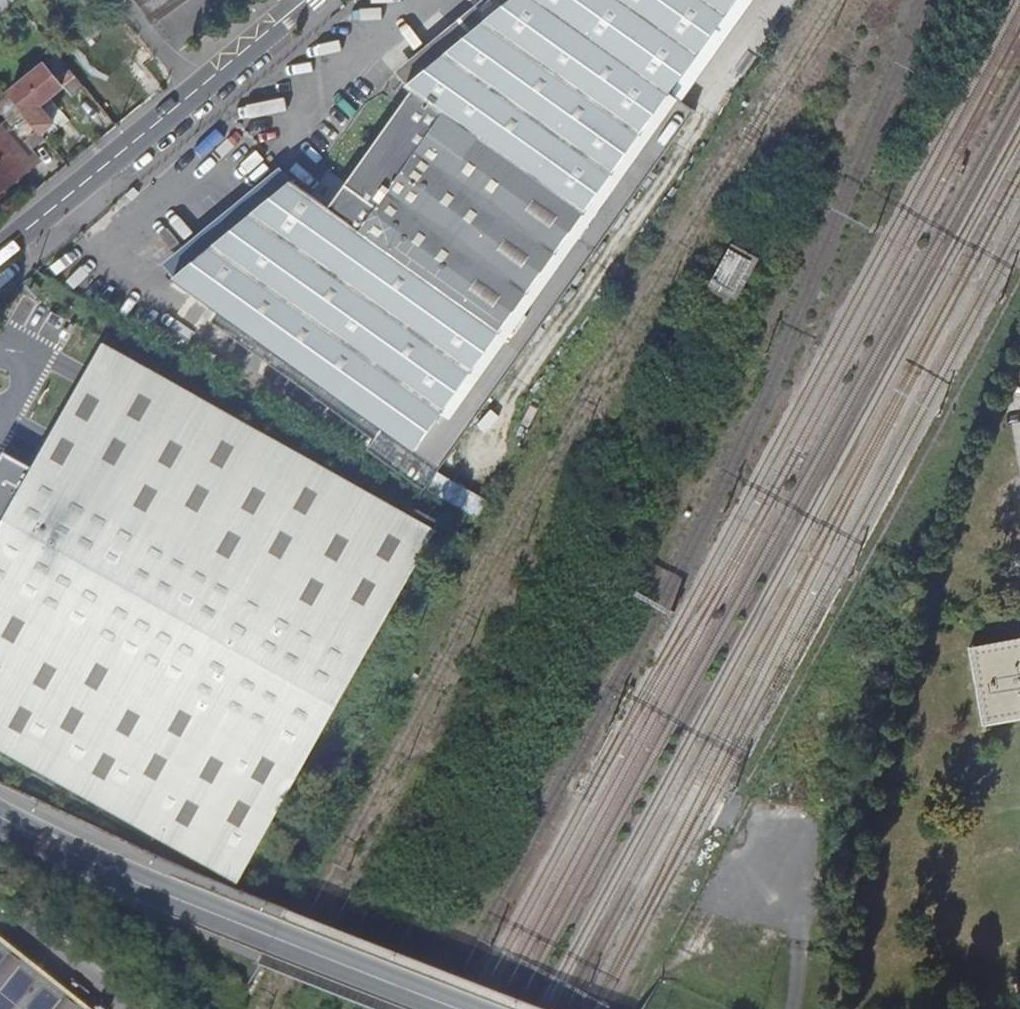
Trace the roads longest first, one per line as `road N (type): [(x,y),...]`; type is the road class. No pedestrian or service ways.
road 1 (residential): [(0,817),(457,1008)]
road 2 (tertiary): [(305,0),(0,250)]

